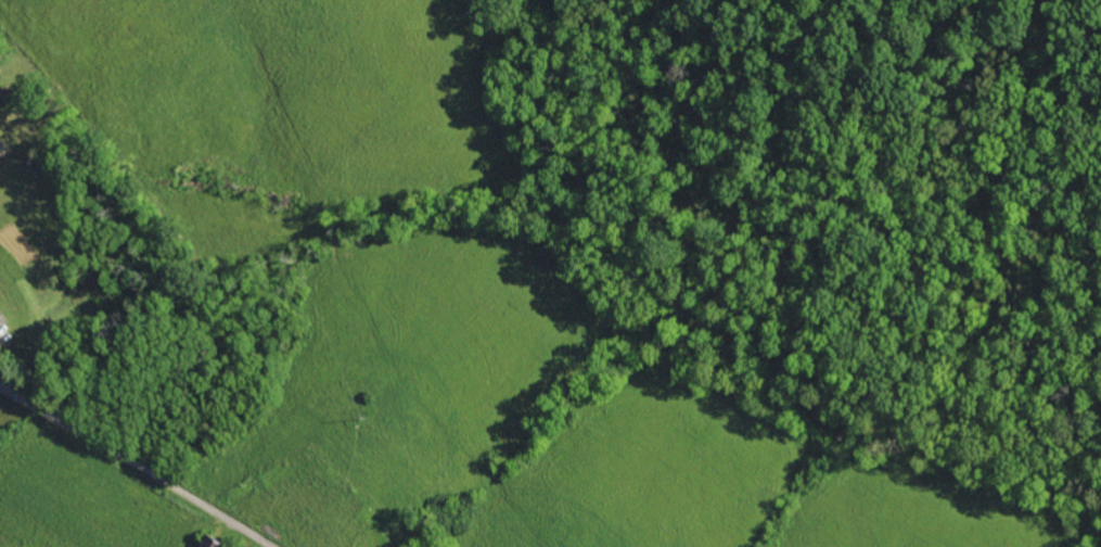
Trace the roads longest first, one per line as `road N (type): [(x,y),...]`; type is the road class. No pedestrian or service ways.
road 1 (residential): [(273,546),(0,384)]

